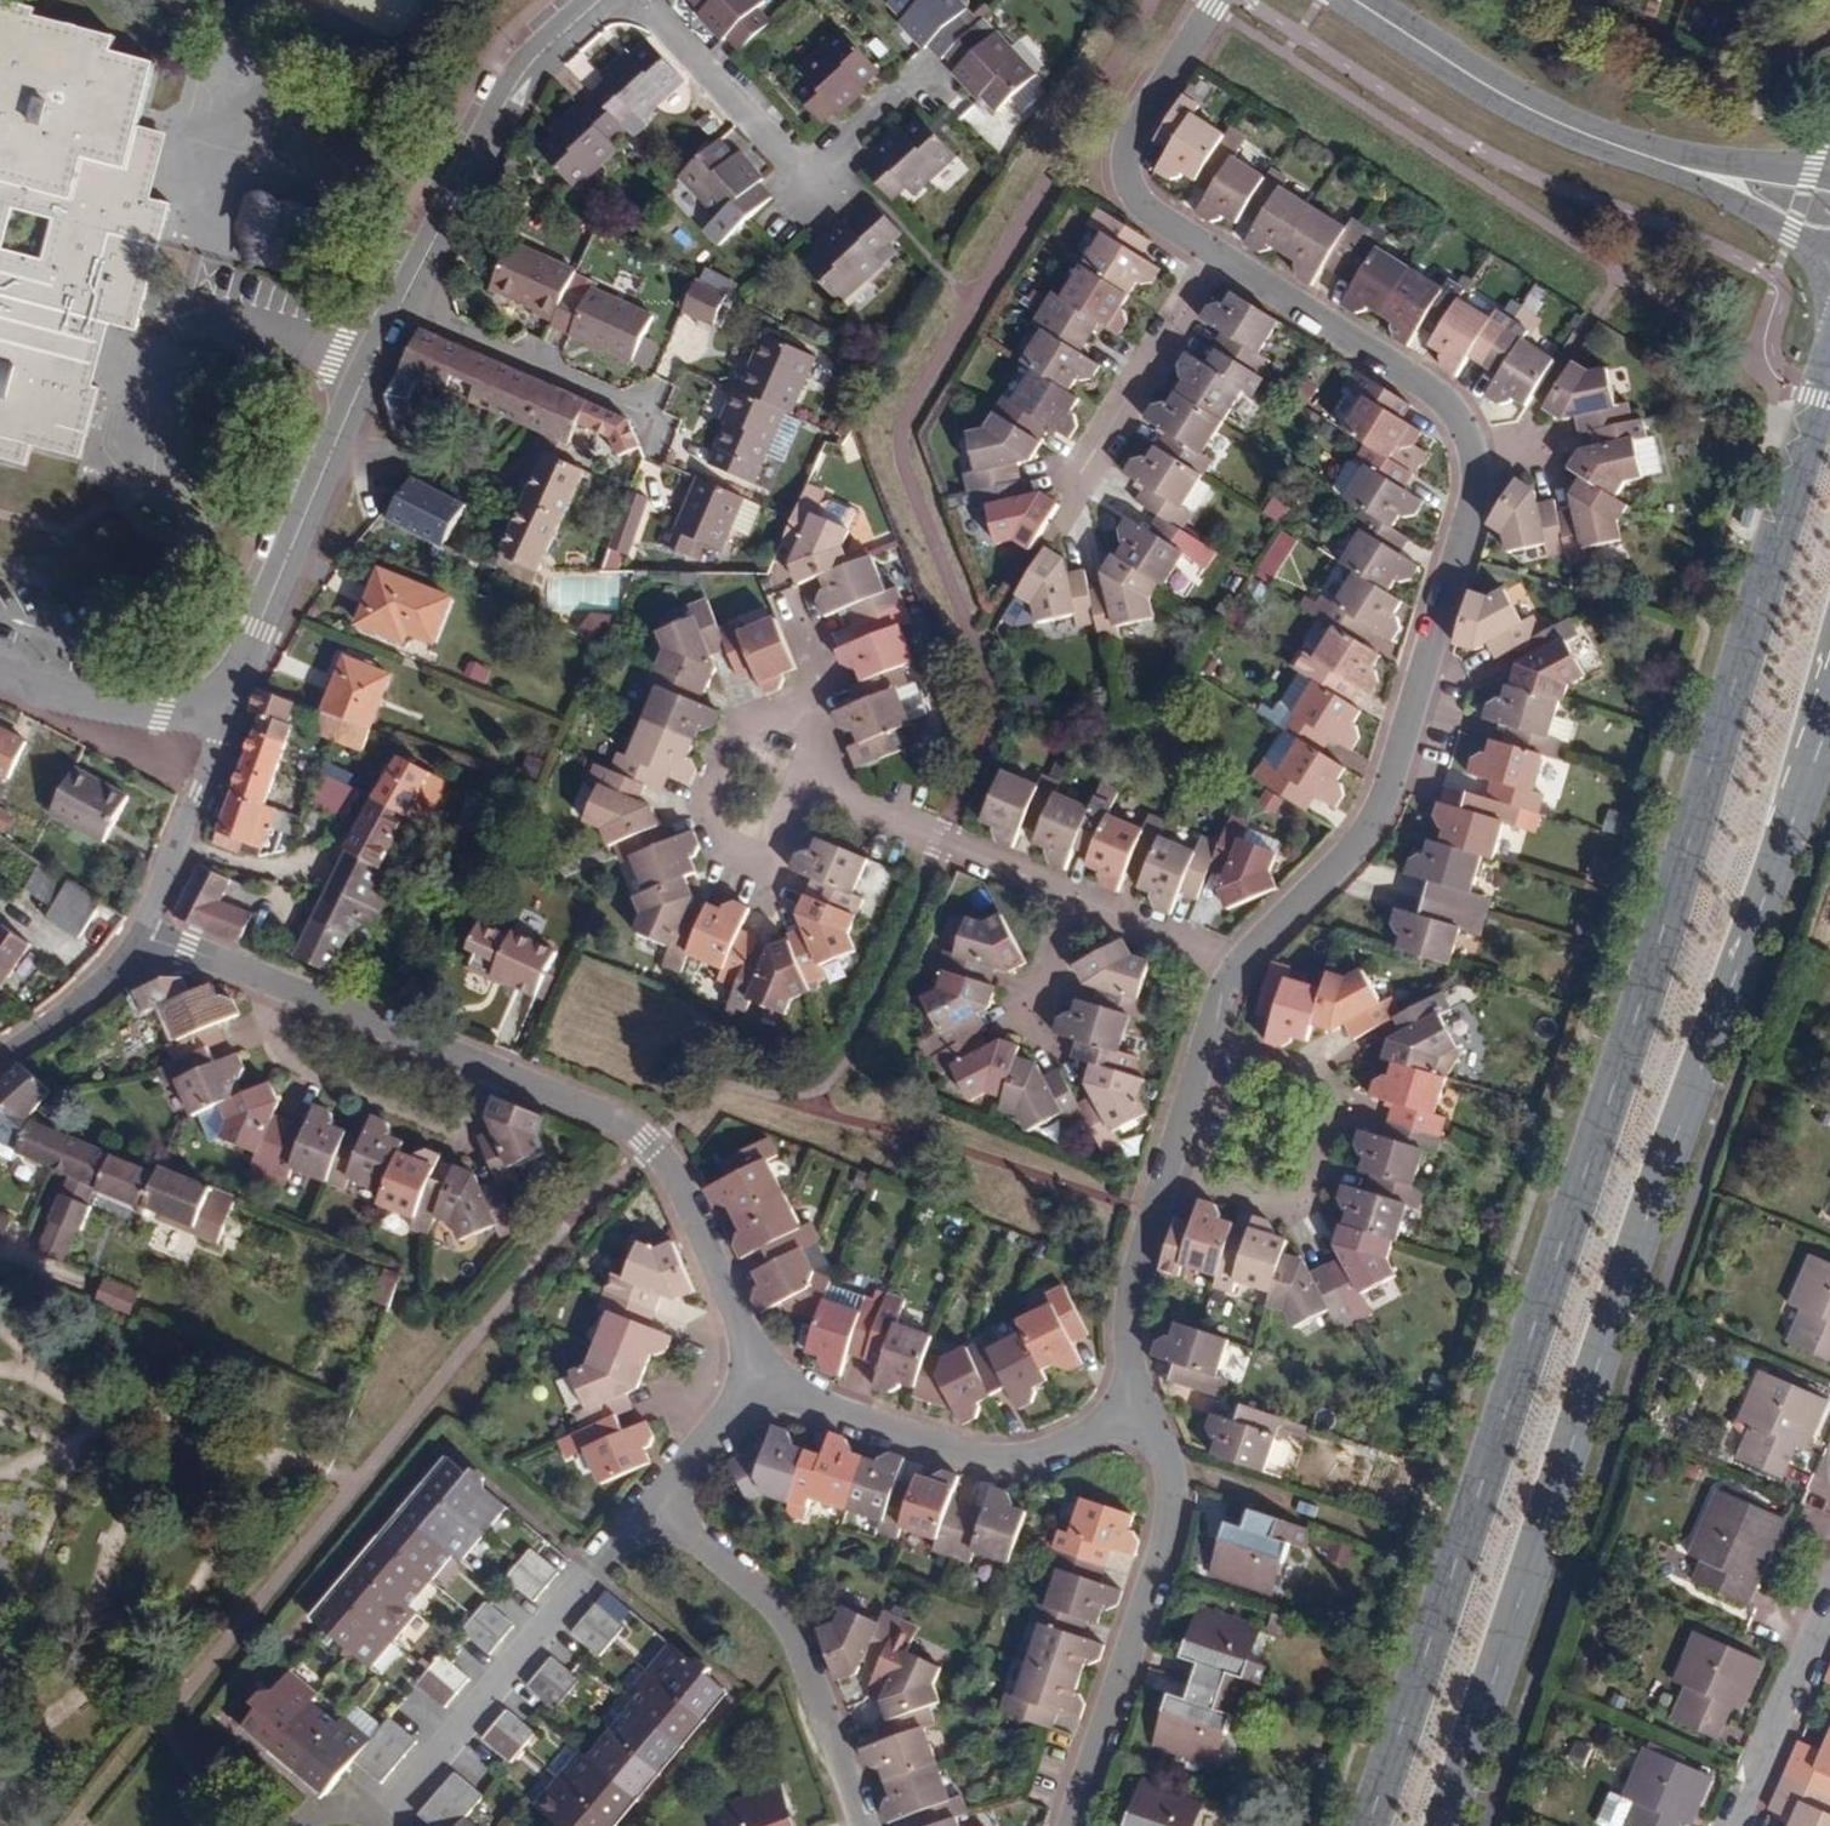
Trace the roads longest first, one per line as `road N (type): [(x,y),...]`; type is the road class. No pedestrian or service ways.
road 1 (secondary): [(1829,367),(1611,1085),(1365,1825)]
road 2 (secondary): [(1444,1825),(1633,1253),(1829,715)]
road 3 (residential): [(1233,966),(1343,858),(1385,789),(1466,558),(1468,503),(1466,449),(1433,394),(1213,255)]
road 4 (residential): [(133,938),(611,1120),(672,1175),(757,1375)]
road 5 (residential): [(224,715),(361,368),(525,54),(584,0)]
road 6 (residential): [(1130,1411),(1156,1446),(1170,1488),(1165,1529),(1064,1825)]
road 7 (residential): [(374,1825),(651,1500)]
road 8 (residential): [(924,73),(817,182),(645,0)]
road 9 (residential): [(757,1375),(802,1400),(991,1462),(1044,1455),(1130,1411)]
road 10 (residential): [(651,1500),(785,1617),(860,1825)]
road 11 (residential): [(1159,1182),(1287,1201),(1328,1106),(1315,1071),(1202,1035)]
road 12 (residential): [(807,712),(740,724),(704,806),(720,854),(760,873),(827,782)]
road 13 (tertiary): [(1647,155),(1600,145),(1519,109),(1343,0)]
road 14 (residential): [(1213,255),(1076,473),(1046,542)]
road 15 (residential): [(1213,255),(1120,176),(1124,141),(1207,0)]
road 16 (residential): [(1071,899),(936,842),(827,782)]
road 17 (residential): [(133,938),(220,742),(224,715)]
road 18 (residential): [(1829,1609),(1739,1825)]
road 19 (residential): [(1130,1411),(1122,1346),(1159,1182)]
road 20 (residential): [(0,675),(66,700),(224,715)]
road 21 (tertiary): [(1647,155),(1829,251)]
road 22 (residential): [(0,1054),(96,988),(133,938)]
road 23 (residential): [(1233,966),(1071,899)]
road 24 (tertiary): [(1813,167),(1647,155)]
road 25 (residential): [(651,1500),(757,1375)]
road 26 (residential): [(1159,1182),(1202,1035)]
road 27 (residential): [(1071,899),(1024,1039)]
road 28 (residential): [(807,712),(816,671),(787,590)]

